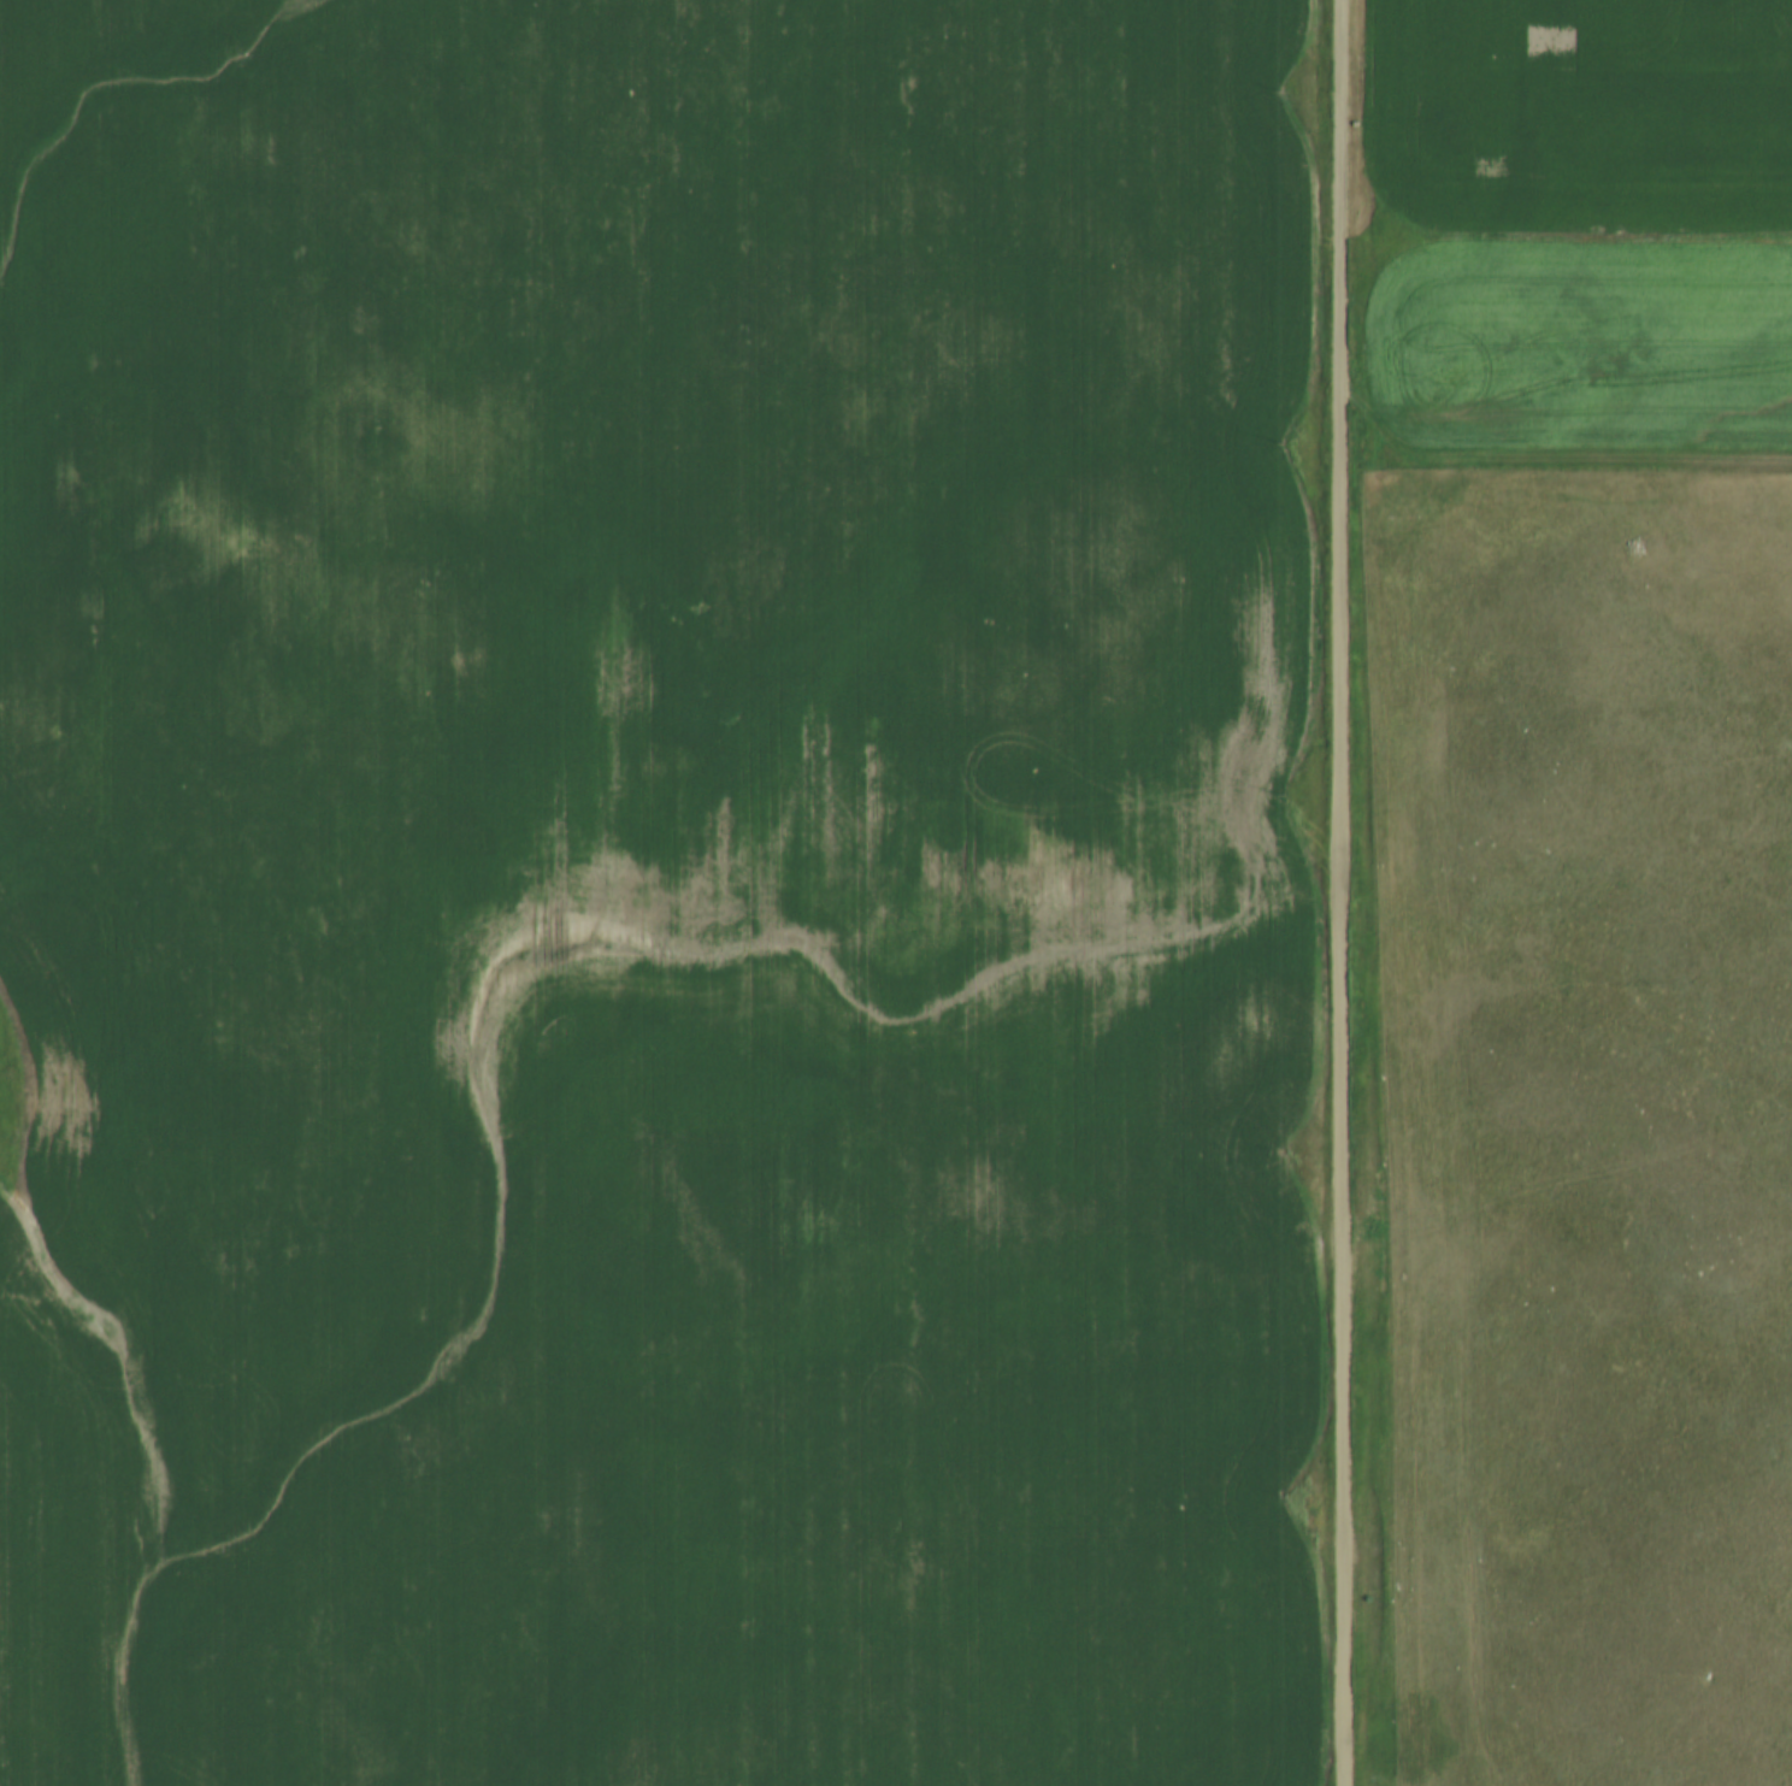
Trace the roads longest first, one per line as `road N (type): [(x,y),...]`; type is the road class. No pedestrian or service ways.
road 1 (track): [(1344,1785),(1343,0)]

